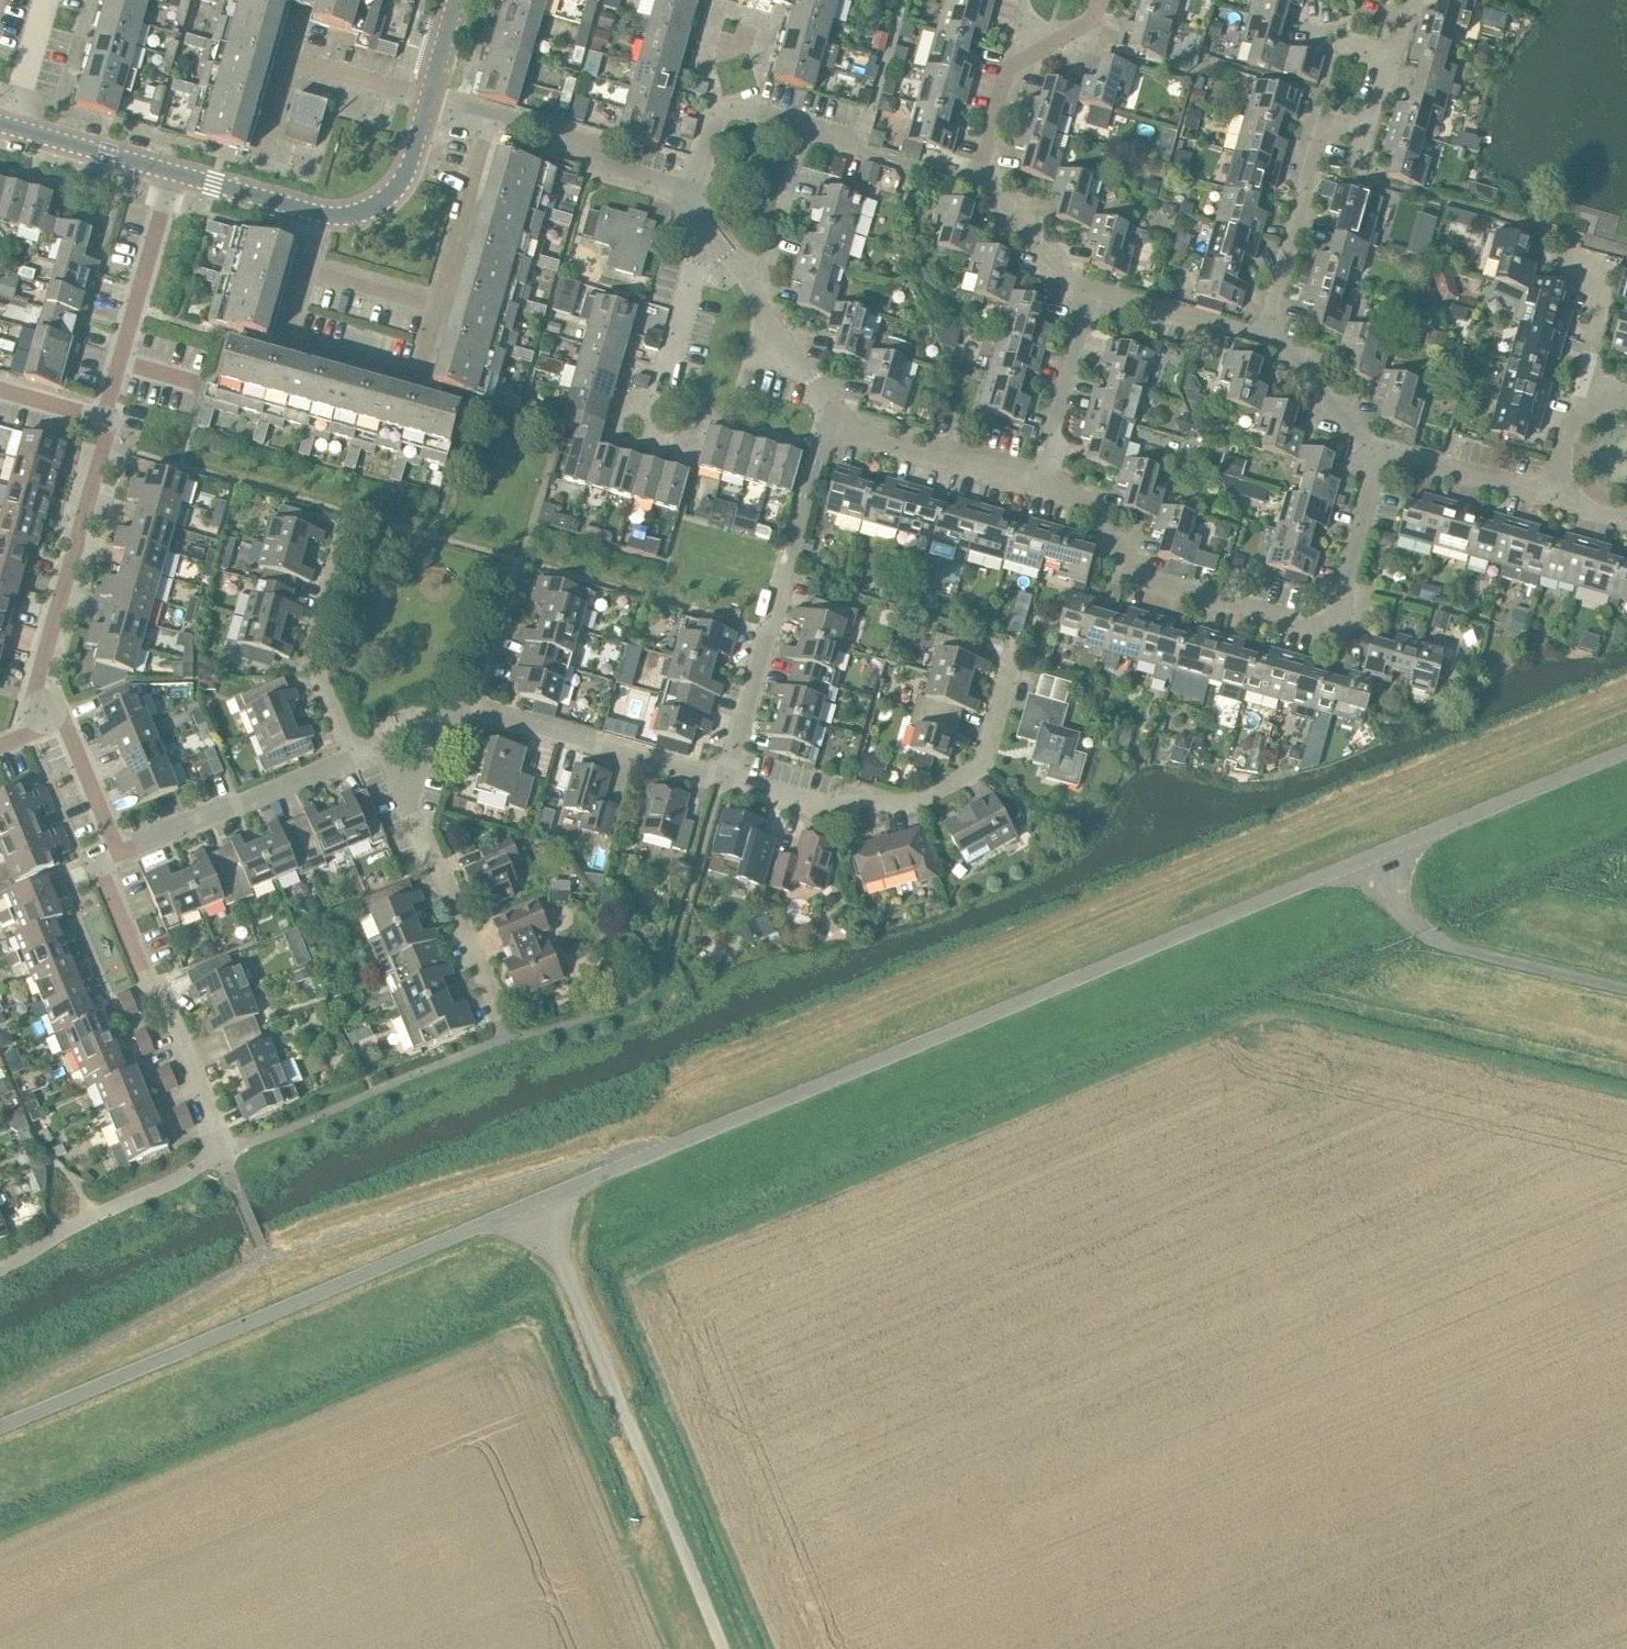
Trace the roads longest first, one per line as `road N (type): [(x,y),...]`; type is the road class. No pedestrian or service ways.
road 1 (unclassified): [(0,1425),(1626,751)]
road 2 (residential): [(1036,483),(1094,496),(1123,576),(1334,632),(1382,450)]
road 3 (residential): [(724,779),(824,806),(861,795),(903,806),(980,767),(1015,645)]
road 4 (residential): [(724,779),(829,420)]
road 5 (residential): [(1264,336),(1320,131),(1368,136),(1394,59)]
road 6 (residential): [(220,1157),(102,858),(119,851)]
road 7 (residential): [(54,721),(39,679),(105,419)]
road 8 (residential): [(499,1022),(390,743)]
road 9 (residential): [(307,269),(288,339),(412,374),(432,303)]
road 10 (residential): [(473,710),(724,779)]
road 11 (residential): [(352,757),(309,657),(348,513)]
road 12 (residential): [(119,851),(352,757)]
road 13 (residential): [(486,112),(559,133),(605,165),(686,189)]
road 14 (residential): [(829,420),(1036,483)]
road 15 (residential): [(1036,483),(1089,286)]
road 16 (residential): [(432,303),(486,112)]
road 17 (residential): [(120,358),(175,172)]
road 18 (residential): [(686,189),(715,100),(803,127)]
road 19 (residential): [(1089,286),(1264,336)]
road 20 (residential): [(803,127),(974,185)]
road 21 (tertiary): [(323,215),(358,212),(389,194),(411,164),(431,96)]
road 22 (residential): [(1382,450),(1553,496)]
road 23 (tertiary): [(175,172),(8,123)]
road 24 (residential): [(1264,336),(1285,343),(1382,450)]
road 25 (residential): [(760,286),(803,127)]
road 26 (residential): [(1577,411),(1601,305),(1566,262)]
road 27 (residential): [(473,710),(514,558)]
road 28 (residential): [(974,185),(994,191),(1076,282),(1089,286)]
road 29 (tertiary): [(323,215),(175,172)]
road 30 (residential): [(667,388),(708,240)]
road 31 (residential): [(760,286),(829,420)]
road 32 (residential): [(431,96),(289,55)]
road 33 (residential): [(119,851),(67,732),(54,721)]
road 34 (residential): [(432,303),(307,269)]
road 35 (residential): [(8,123),(43,0)]
road 36 (residential): [(1009,71),(1096,21),(1103,0)]

